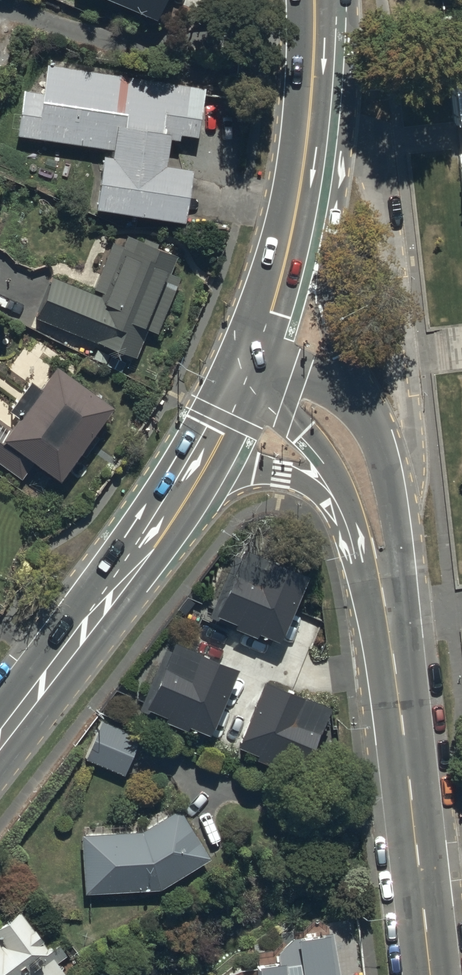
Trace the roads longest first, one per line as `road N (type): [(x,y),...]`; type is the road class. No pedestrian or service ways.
road 1 (tertiary): [(348,0),(352,89),(333,258),(346,356),(363,413)]
road 2 (secondary): [(313,0),(304,171),(249,372)]
road 3 (tertiary): [(431,974),(385,601)]
road 4 (secondary): [(190,477),(0,741)]
road 5 (tertiary): [(364,568),(340,479),(249,372)]
road 6 (tertiary): [(364,568),(310,486),(256,470),(190,477)]
road 7 (tertiary): [(363,413),(391,493),(385,601)]
road 8 (tertiary): [(249,372),(326,386),(363,413)]
road 9 (secondary): [(249,372),(190,477)]

